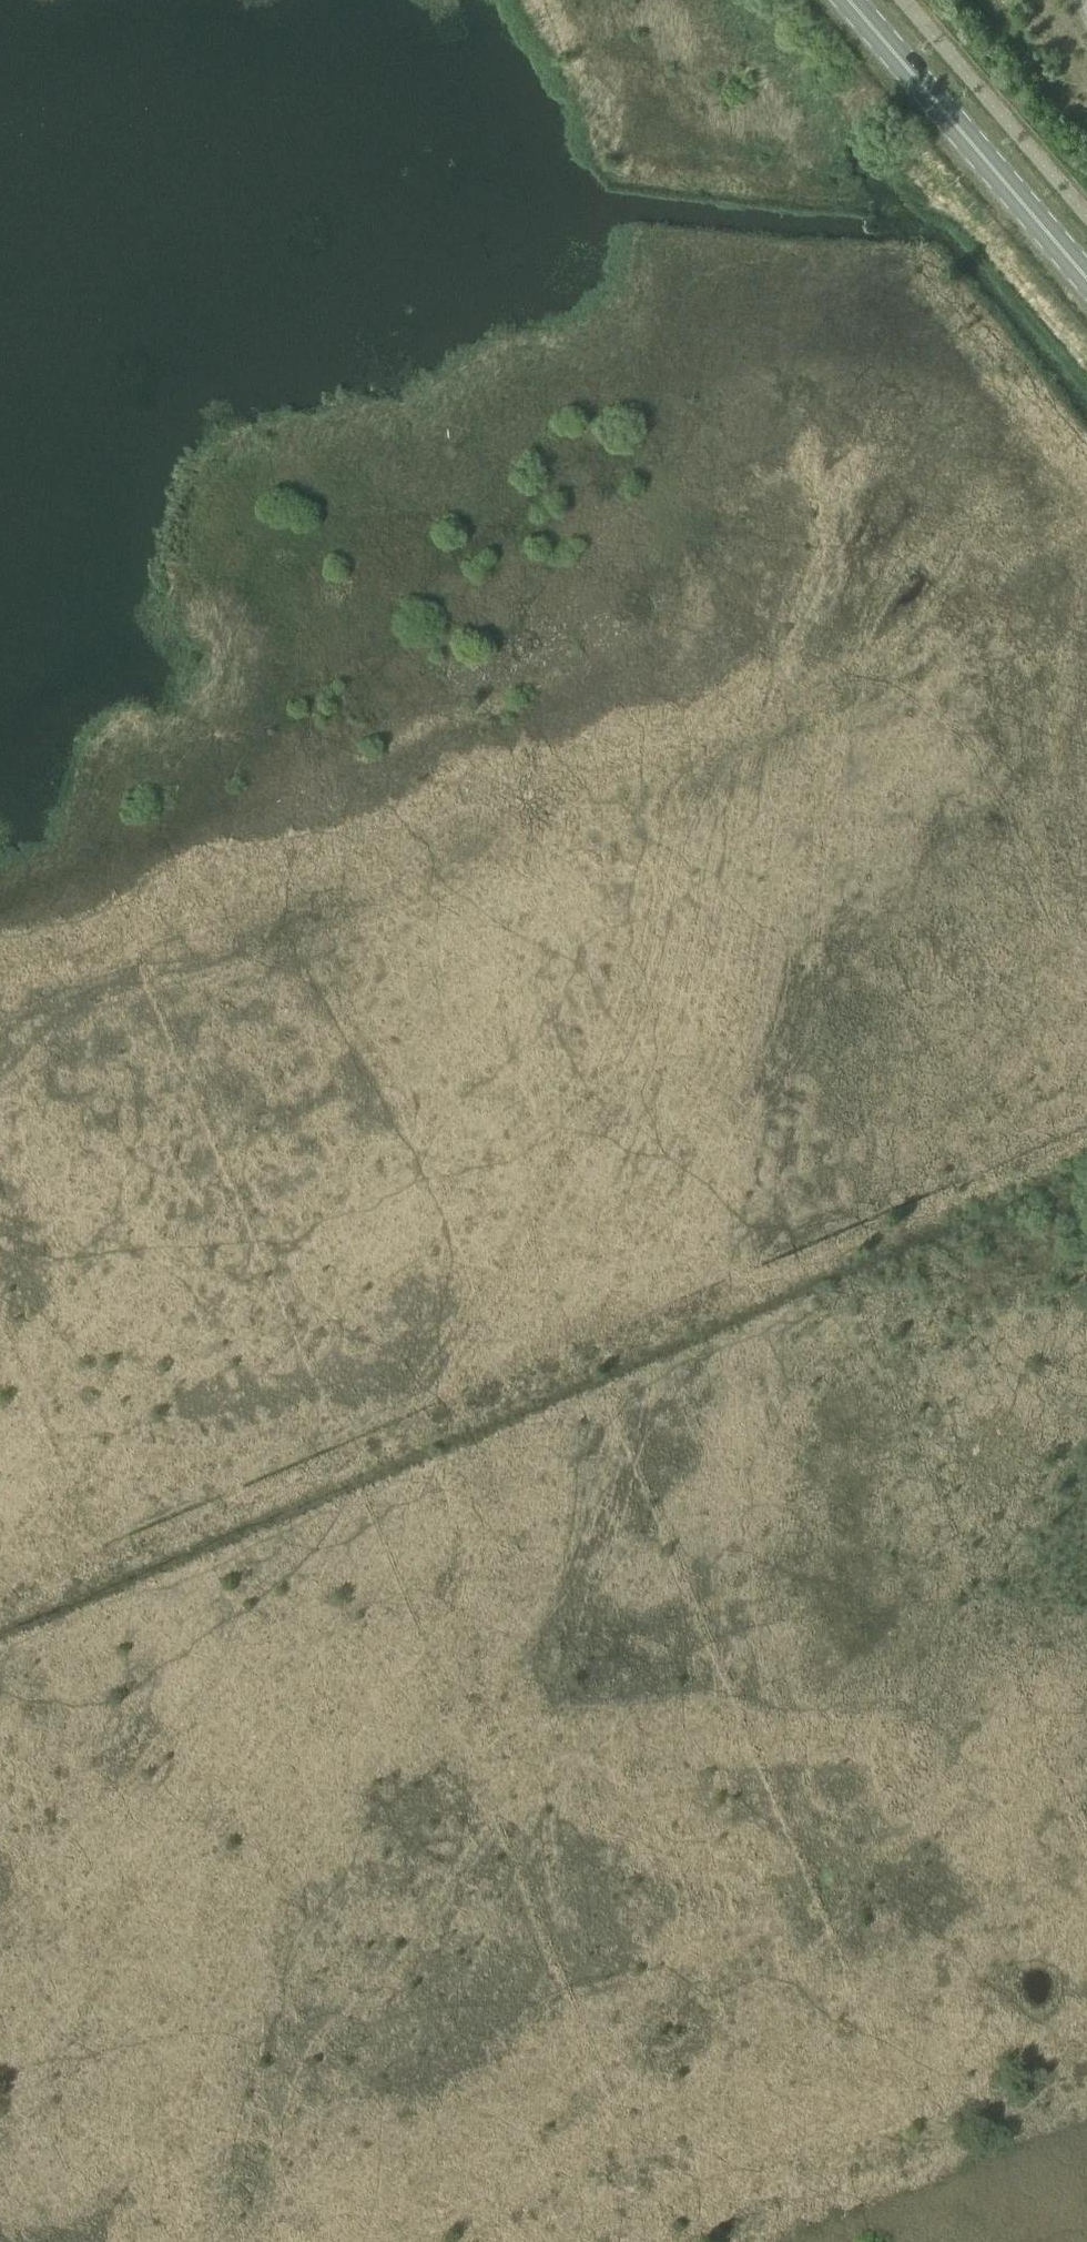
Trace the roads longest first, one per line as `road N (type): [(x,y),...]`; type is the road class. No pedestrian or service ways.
road 1 (tertiary): [(1086,288),(845,0)]

